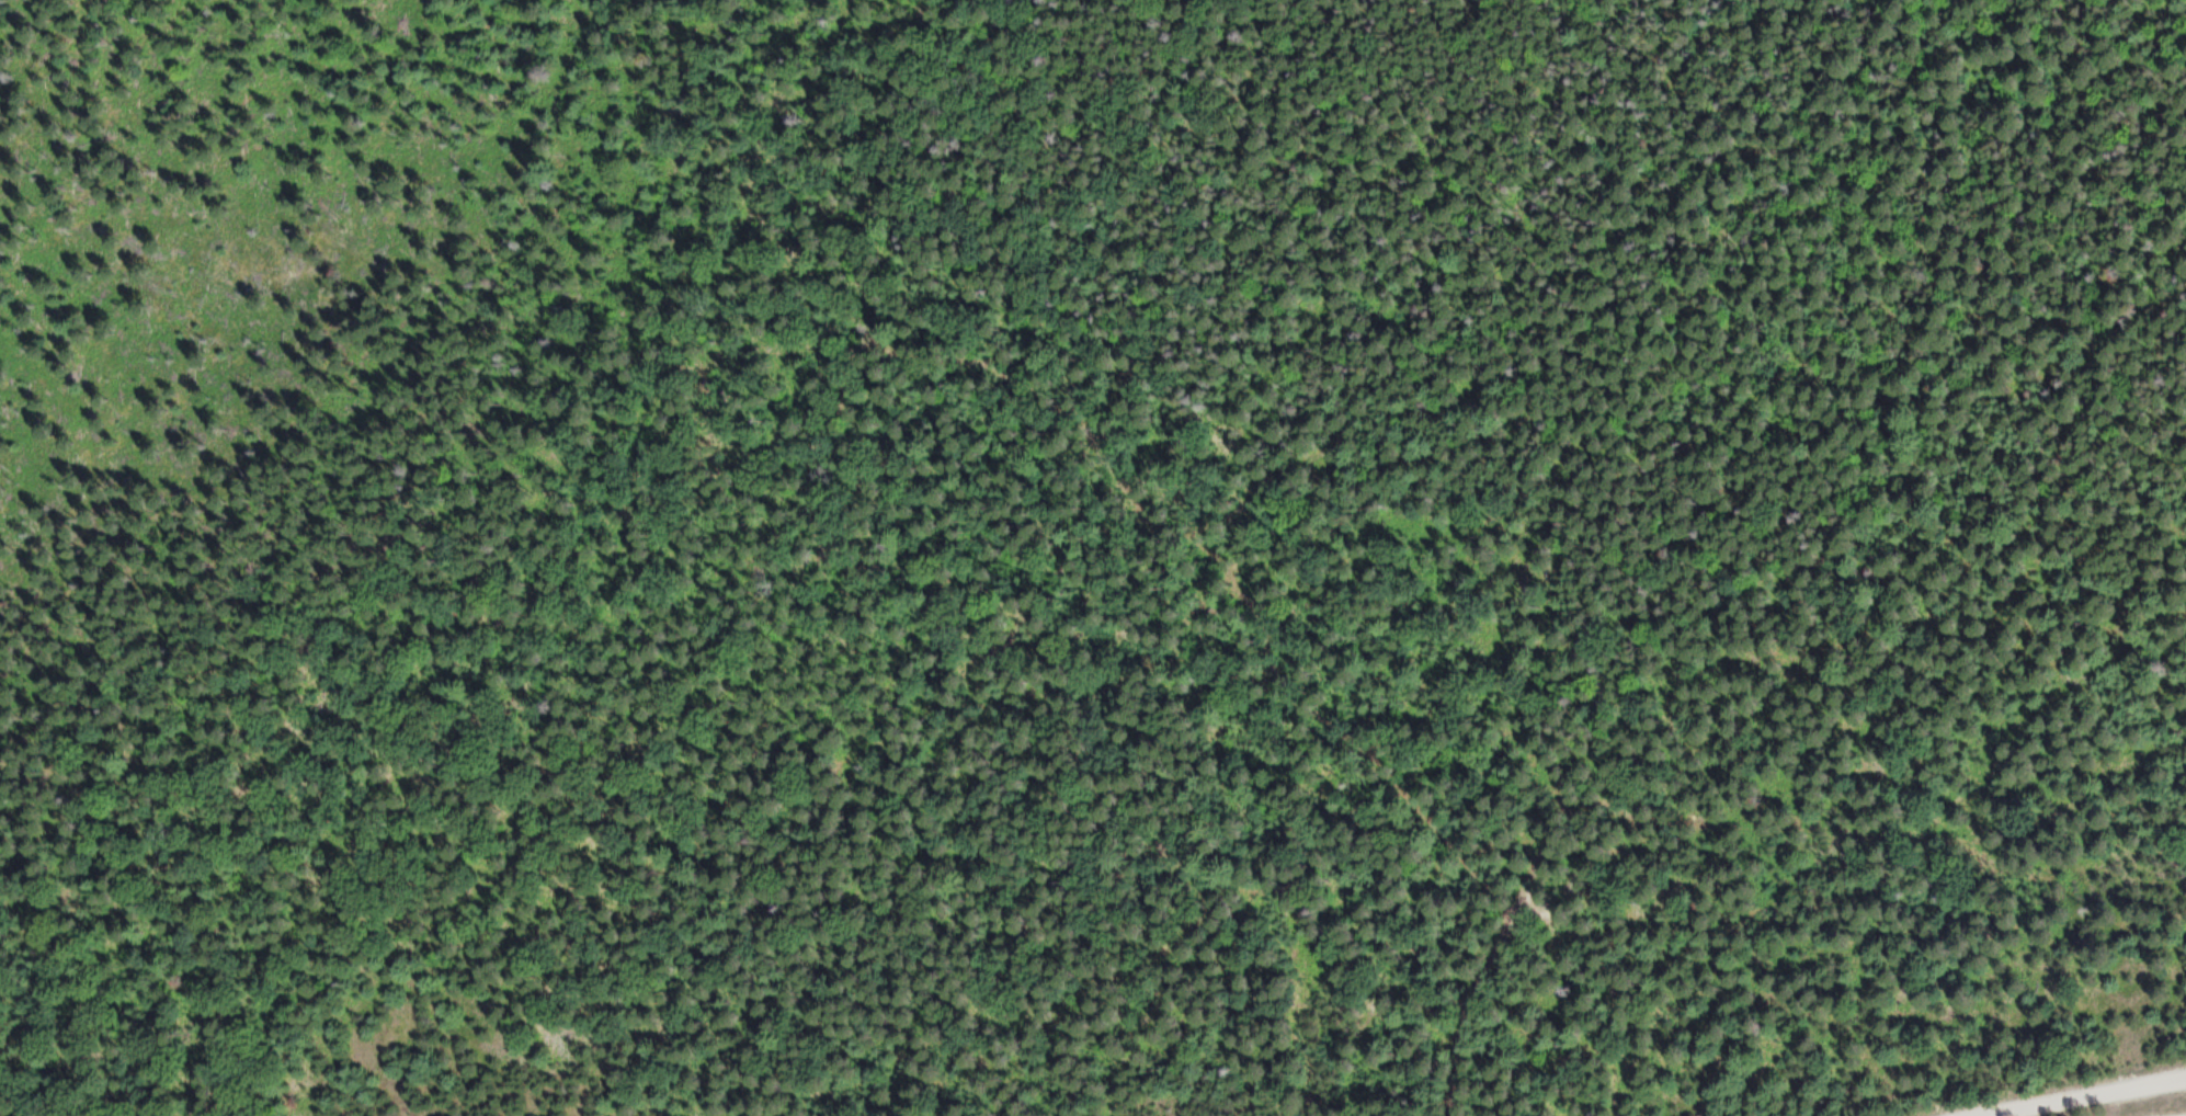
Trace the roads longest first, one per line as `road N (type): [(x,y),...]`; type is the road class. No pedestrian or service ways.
road 1 (residential): [(1968,1115),(2185,1077)]

